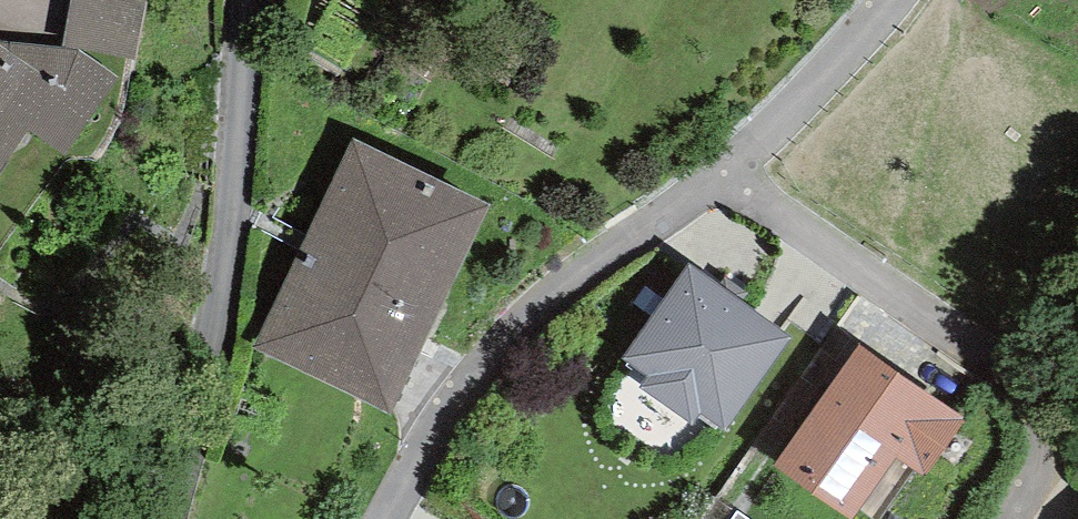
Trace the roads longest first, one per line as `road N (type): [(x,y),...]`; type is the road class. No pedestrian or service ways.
road 1 (residential): [(255,0),(238,227),(150,518)]
road 2 (residential): [(404,518),(536,340),(729,173)]
road 3 (residential): [(1053,407),(1034,371),(929,294),(729,173)]
road 4 (residential): [(729,173),(897,0)]

